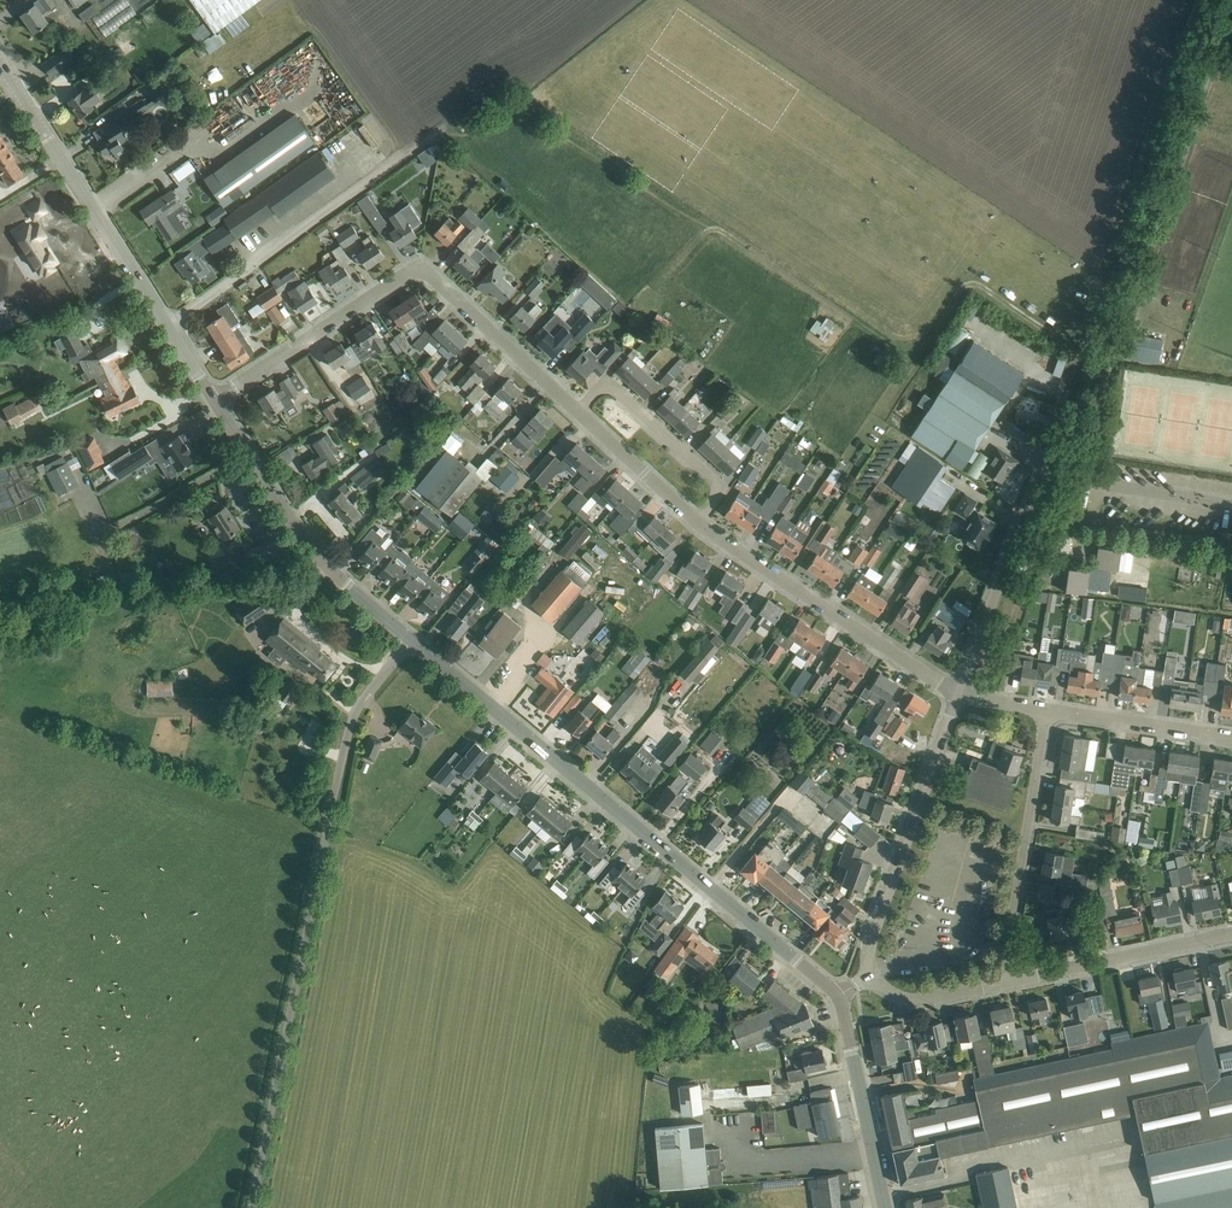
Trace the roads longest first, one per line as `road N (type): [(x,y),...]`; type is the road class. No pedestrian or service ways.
road 1 (unclassified): [(248,1207),(348,732),(362,698),(413,639)]
road 2 (tertiary): [(840,996),(413,639)]
road 3 (track): [(1079,346),(974,283),(961,285),(927,343),(886,341),(717,228),(705,231),(666,275)]
road 4 (track): [(1047,439),(1200,0)]
road 5 (residential): [(578,409),(420,266),(214,400)]
road 6 (tertiary): [(214,400),(0,63)]
road 7 (tertiary): [(413,639),(326,567),(214,400)]
road 8 (residential): [(959,691),(697,522)]
road 9 (unclassified): [(864,978),(890,880),(959,691)]
road 10 (residential): [(1009,980),(1047,710)]
road 11 (unclassified): [(959,691),(1047,439)]
road 12 (residential): [(697,522),(719,485),(605,384),(578,409)]
road 13 (residential): [(1009,980),(1231,934)]
road 14 (tertiary): [(886,1207),(840,996)]
road 15 (residential): [(1231,736),(1047,710)]
road 16 (residential): [(697,522),(578,409)]
road 17 (residential): [(864,978),(892,995),(921,999),(1009,980)]

